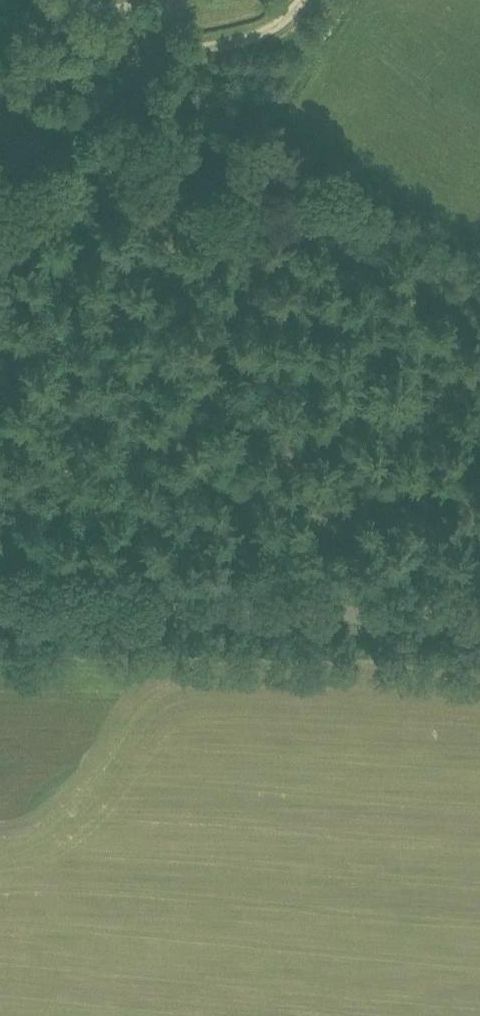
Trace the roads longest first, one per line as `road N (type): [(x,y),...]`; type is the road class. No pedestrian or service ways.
road 1 (unclassified): [(479,618),(0,608)]

